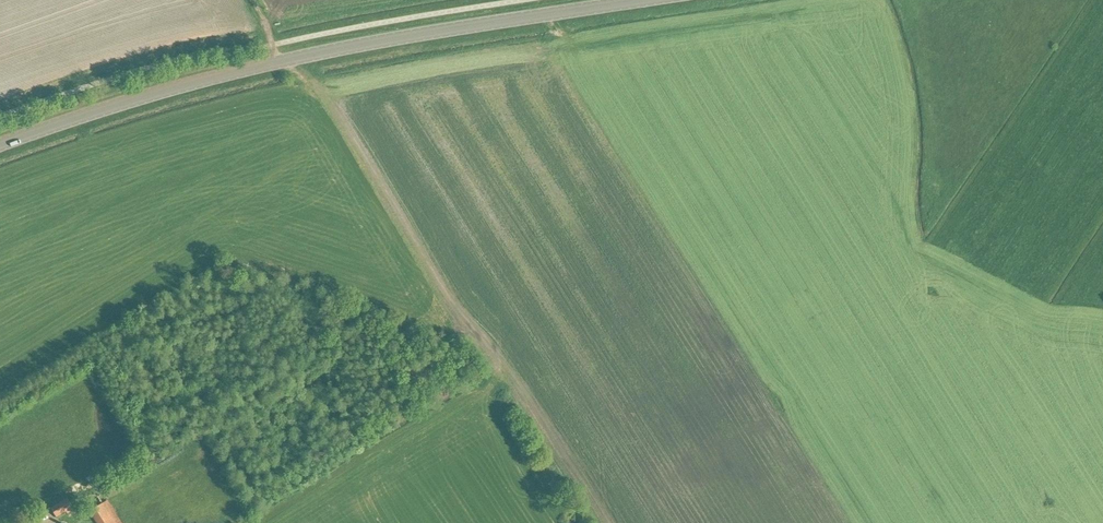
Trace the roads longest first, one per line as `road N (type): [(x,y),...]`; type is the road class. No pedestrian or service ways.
road 1 (tertiary): [(0,145),(282,61),(647,0)]

